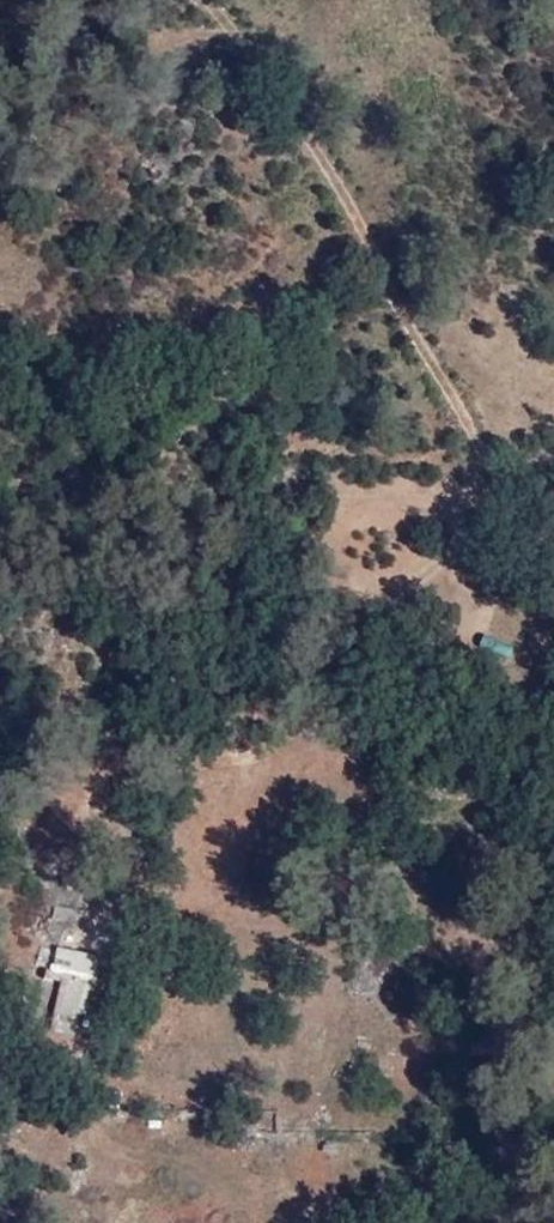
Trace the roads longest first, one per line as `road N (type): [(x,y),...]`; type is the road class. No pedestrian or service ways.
road 1 (track): [(210,0),(348,191),(382,286),(482,450),(553,542)]

